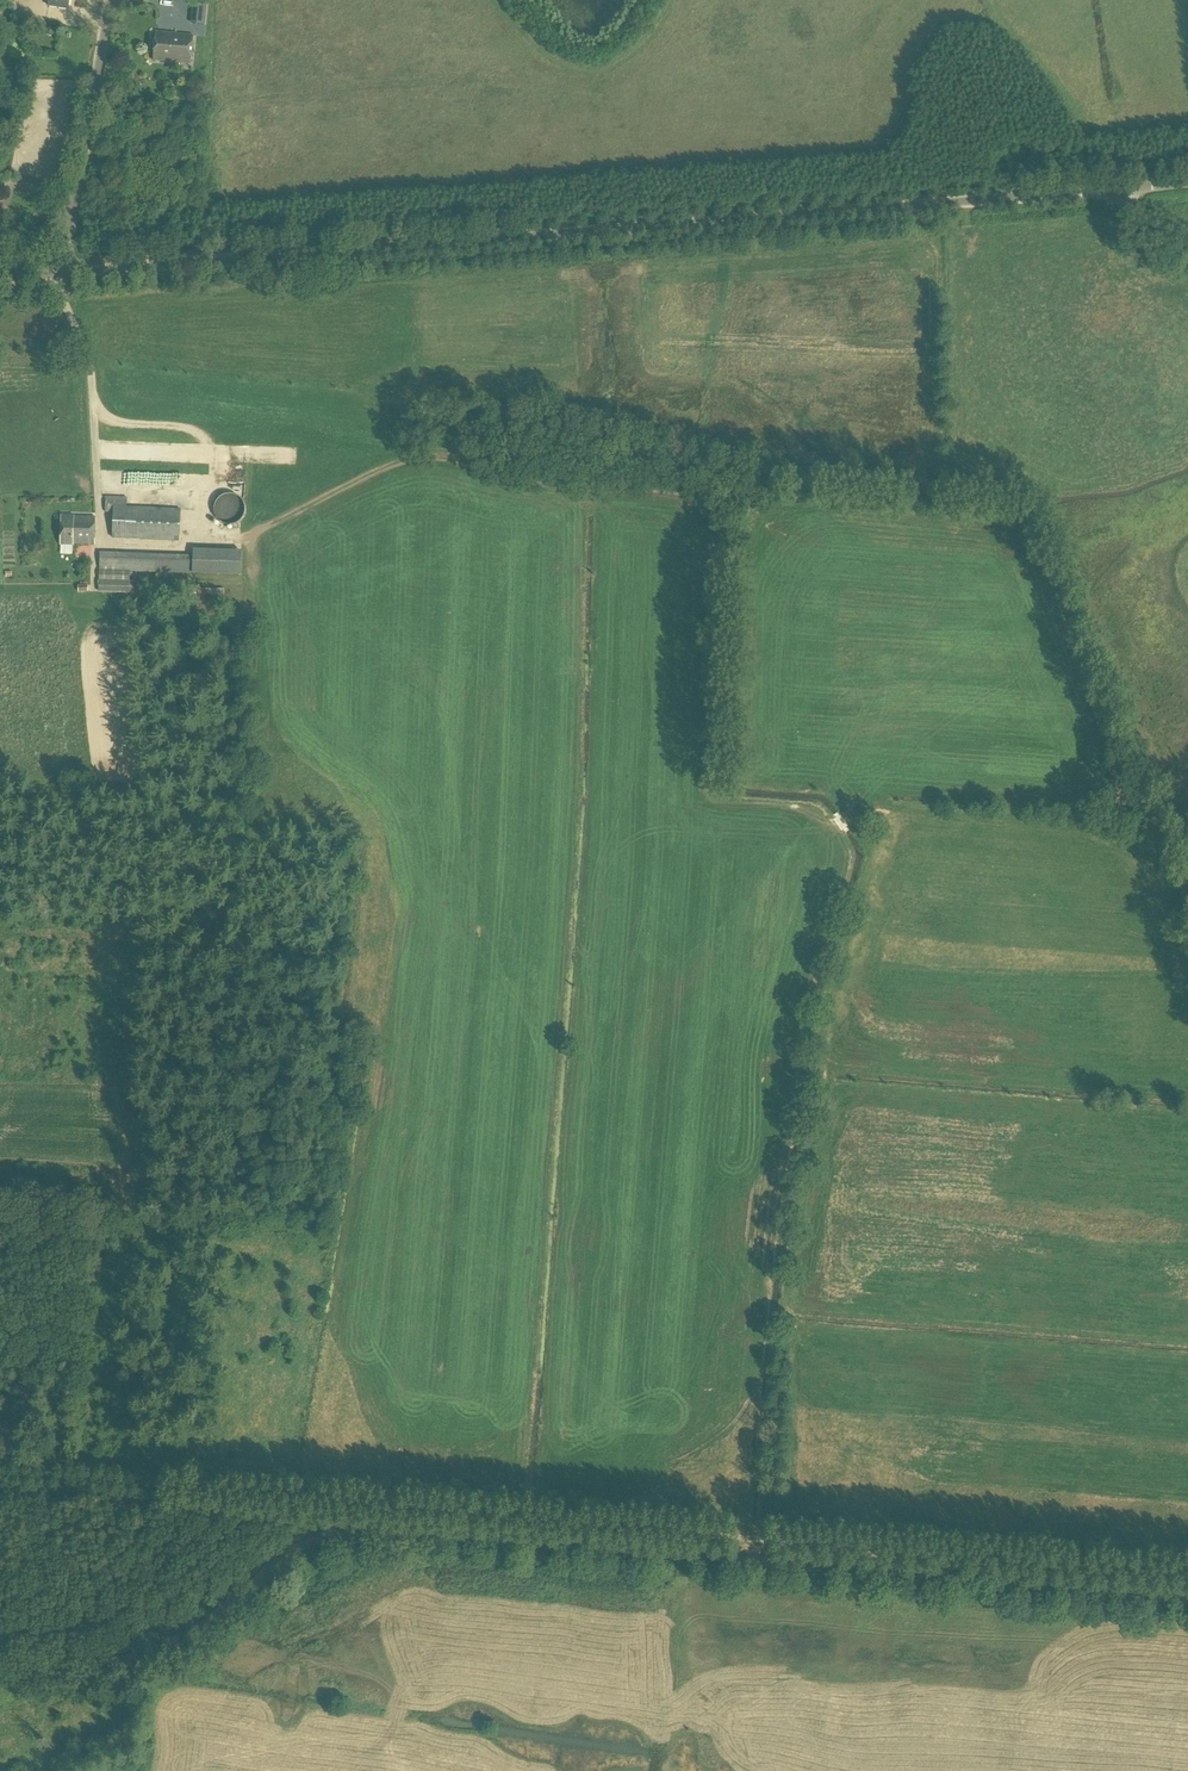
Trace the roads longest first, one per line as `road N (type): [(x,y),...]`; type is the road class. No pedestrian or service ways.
road 1 (track): [(1187,1578),(0,1474)]
road 2 (unclassified): [(62,274),(1121,192)]
road 3 (unclassified): [(62,274),(110,0)]

